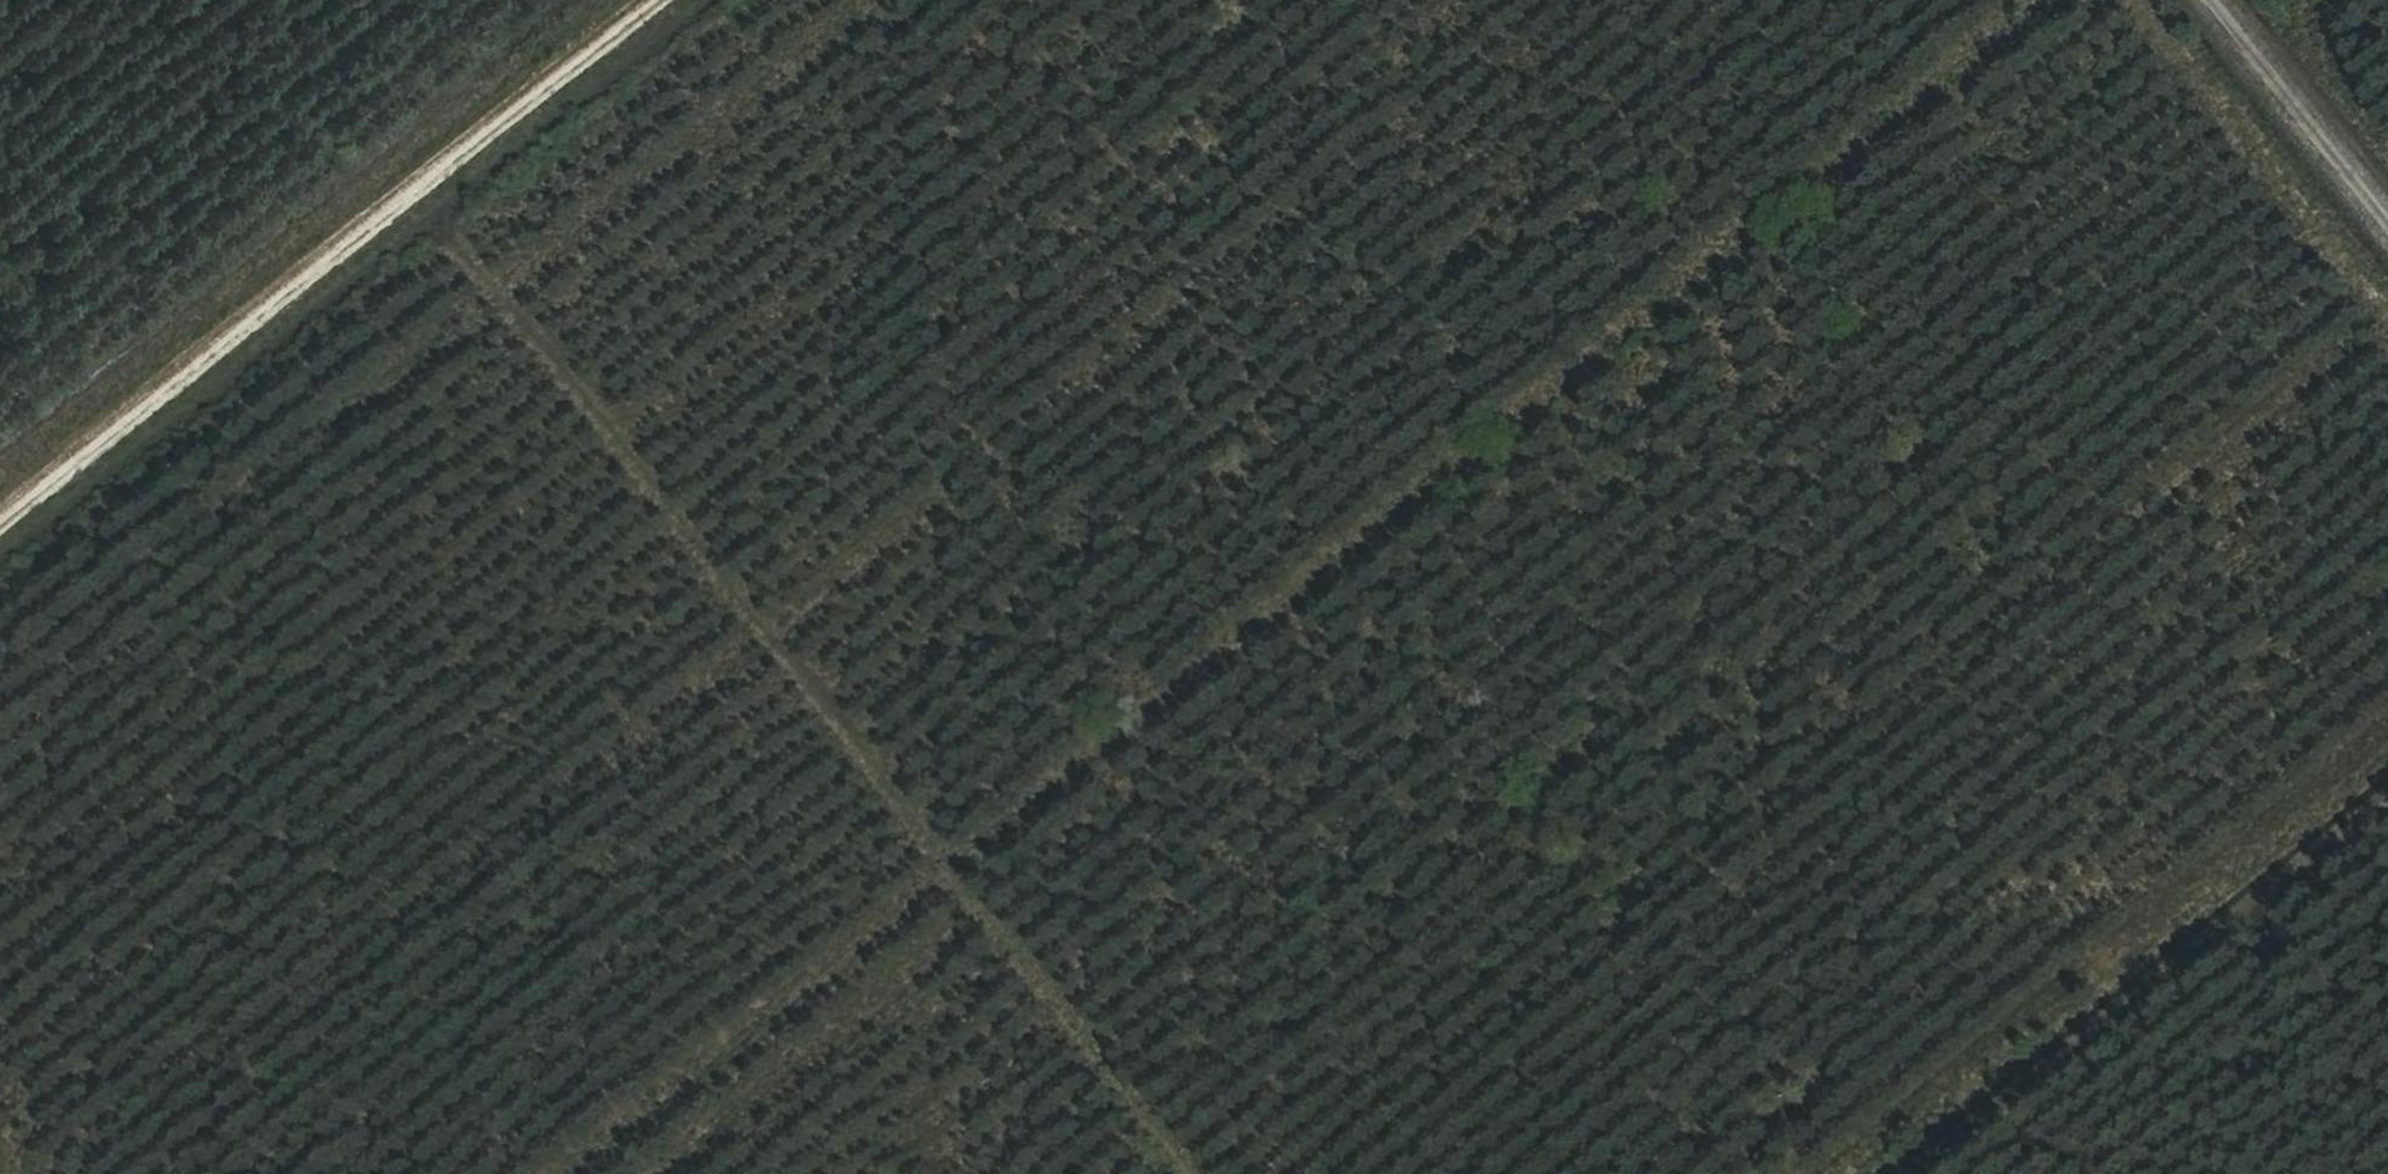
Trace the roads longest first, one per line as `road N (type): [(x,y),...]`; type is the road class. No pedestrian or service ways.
road 1 (track): [(0,489),(621,0)]
road 2 (track): [(2387,828),(1929,1173)]
road 3 (track): [(2387,218),(2216,0)]

